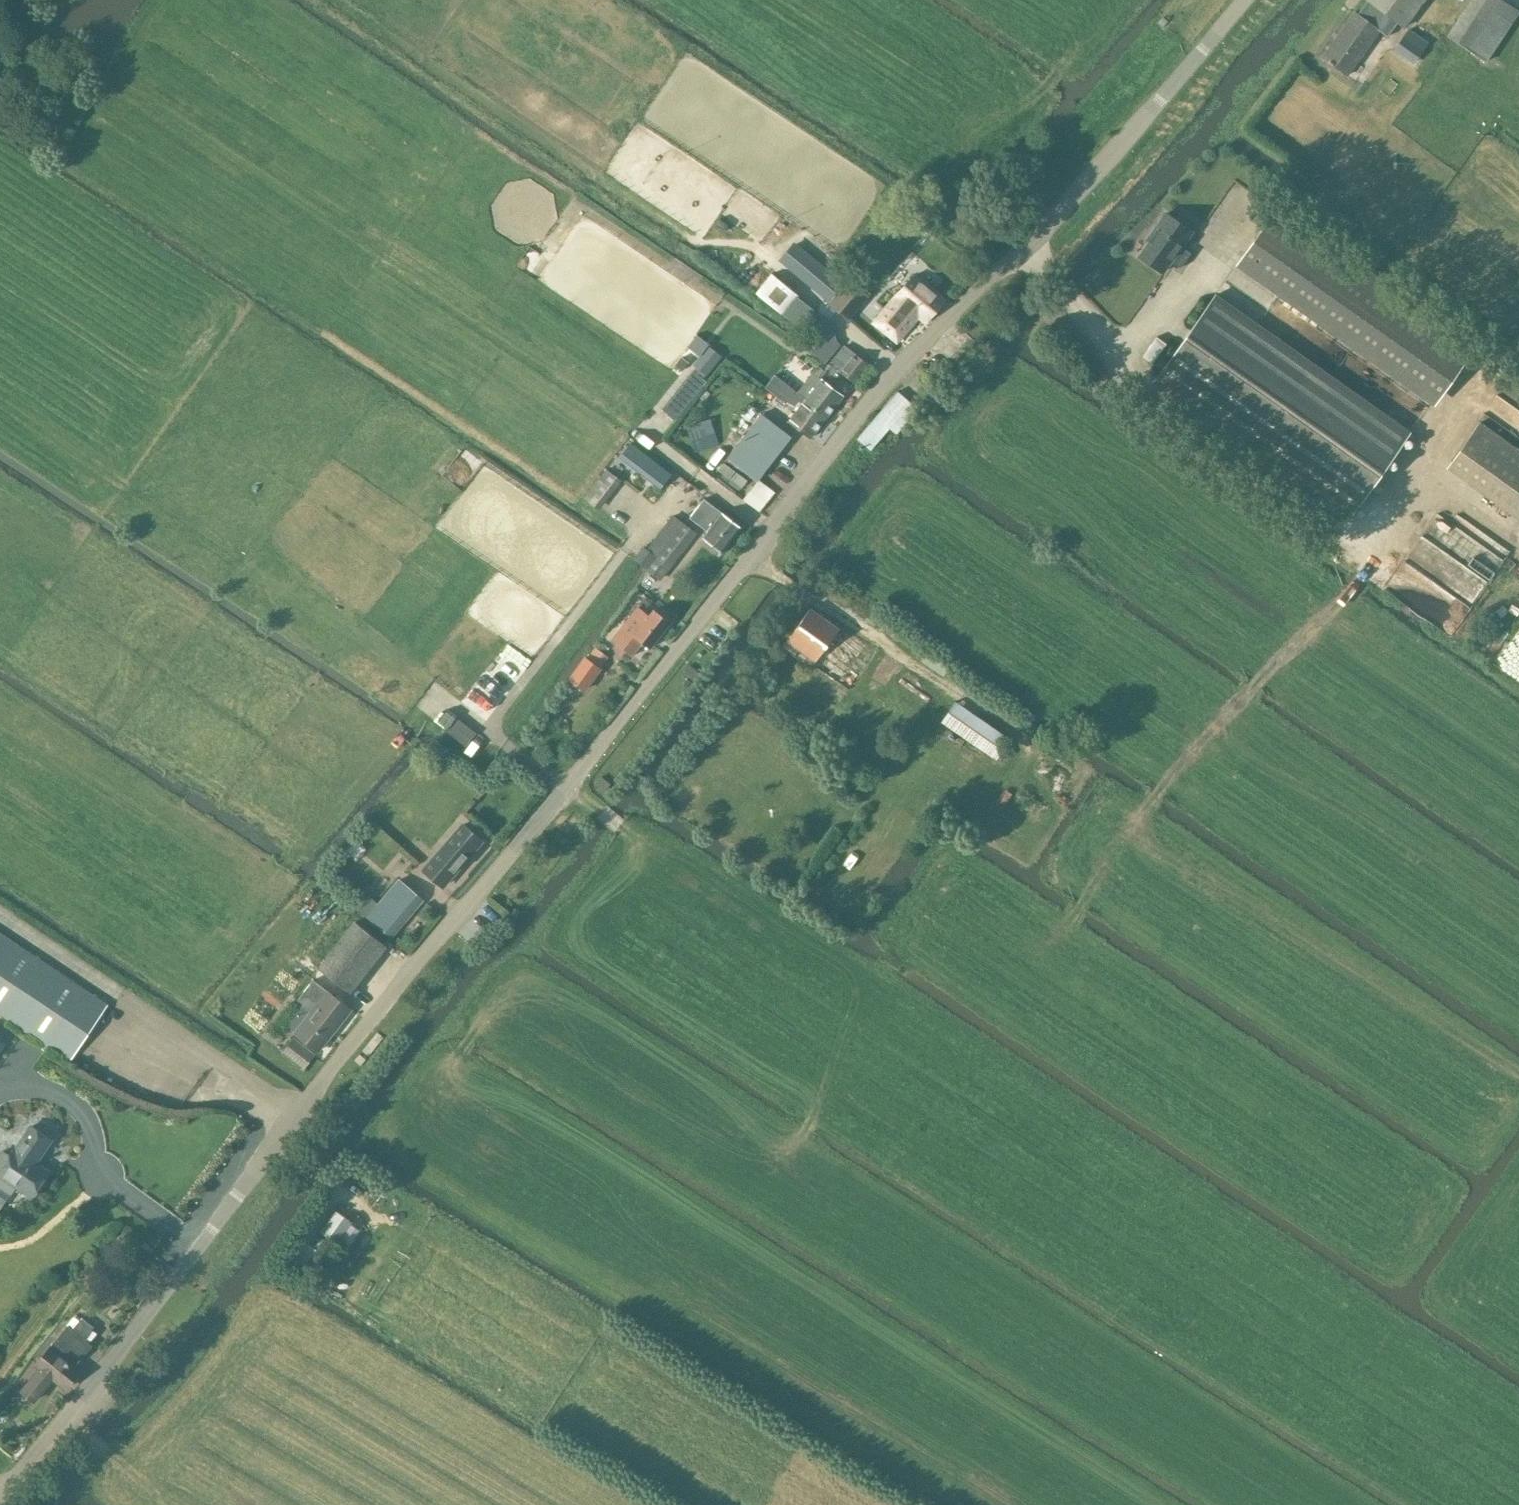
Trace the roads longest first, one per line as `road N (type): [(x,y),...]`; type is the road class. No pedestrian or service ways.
road 1 (unclassified): [(1247,0),(1155,108),(893,373),(745,566),(353,1041),(0,1500)]
road 2 (track): [(1518,555),(1505,546),(1450,590),(1065,321),(1016,245)]

